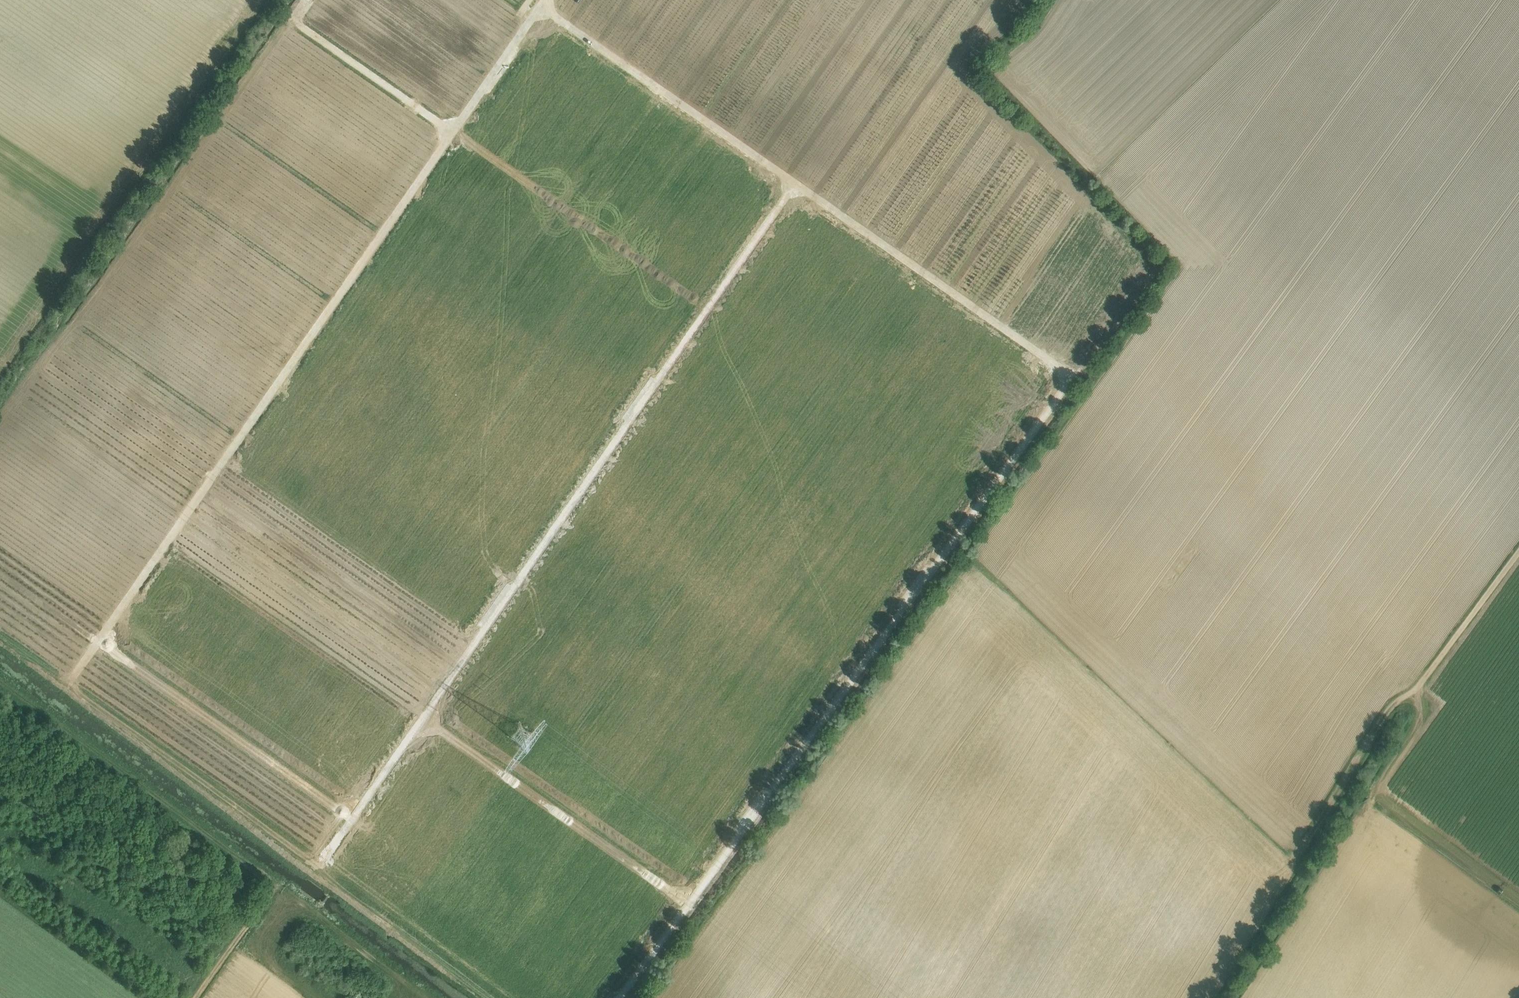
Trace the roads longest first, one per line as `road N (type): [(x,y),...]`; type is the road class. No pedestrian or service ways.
road 1 (track): [(219,446),(529,0)]
road 2 (track): [(280,885),(196,997)]

